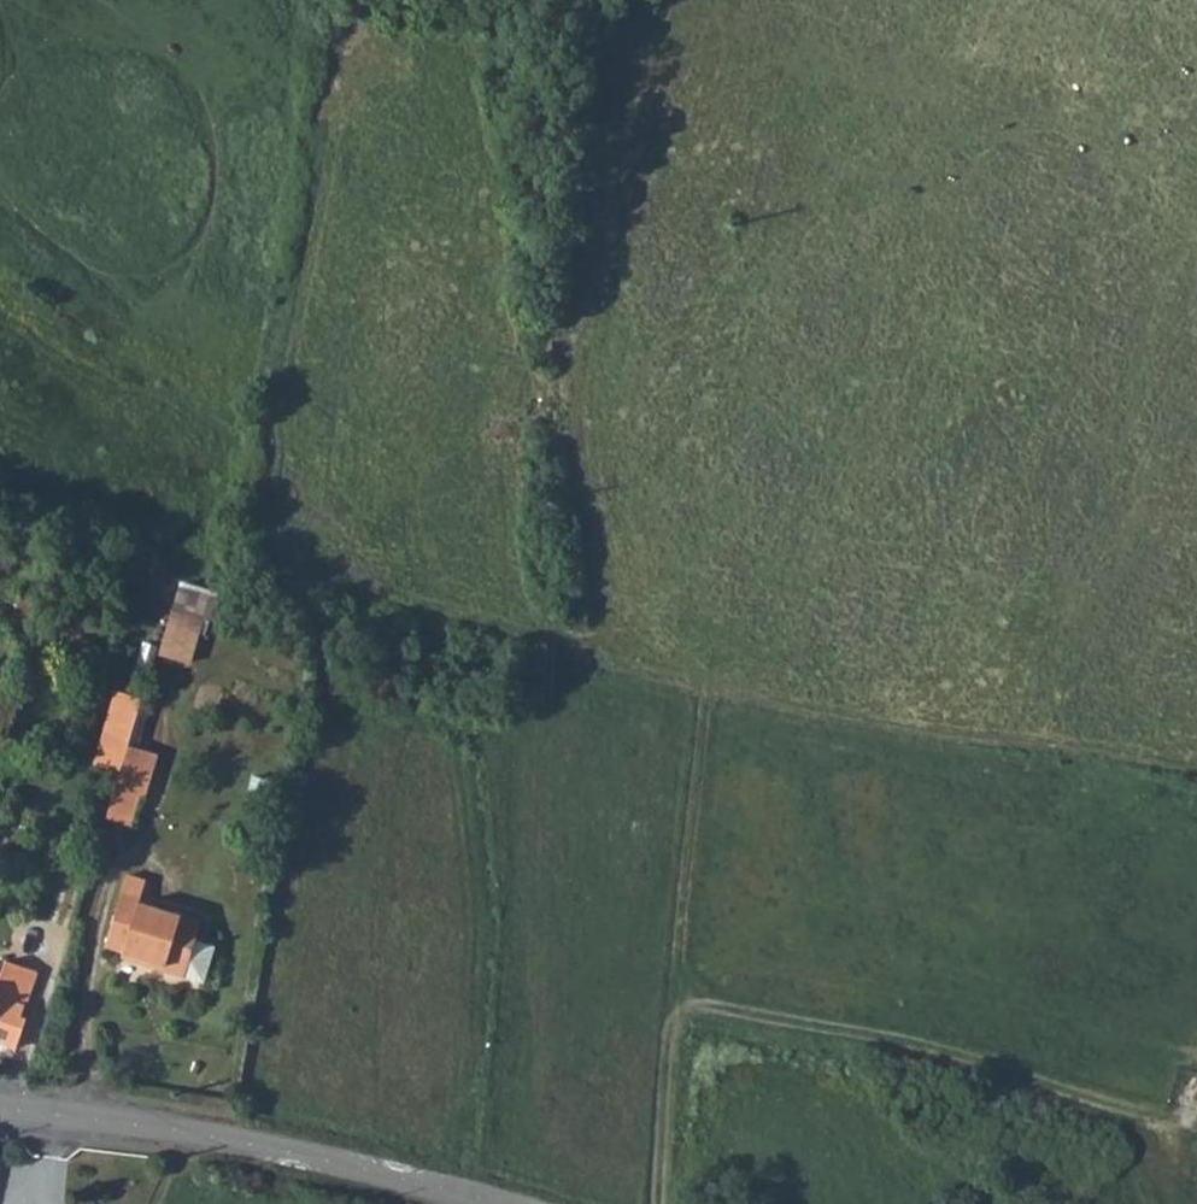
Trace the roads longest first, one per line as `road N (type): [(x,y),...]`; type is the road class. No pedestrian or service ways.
road 1 (tertiary): [(510,1203),(231,1139),(0,1108)]
road 2 (track): [(658,1203),(676,1006)]

